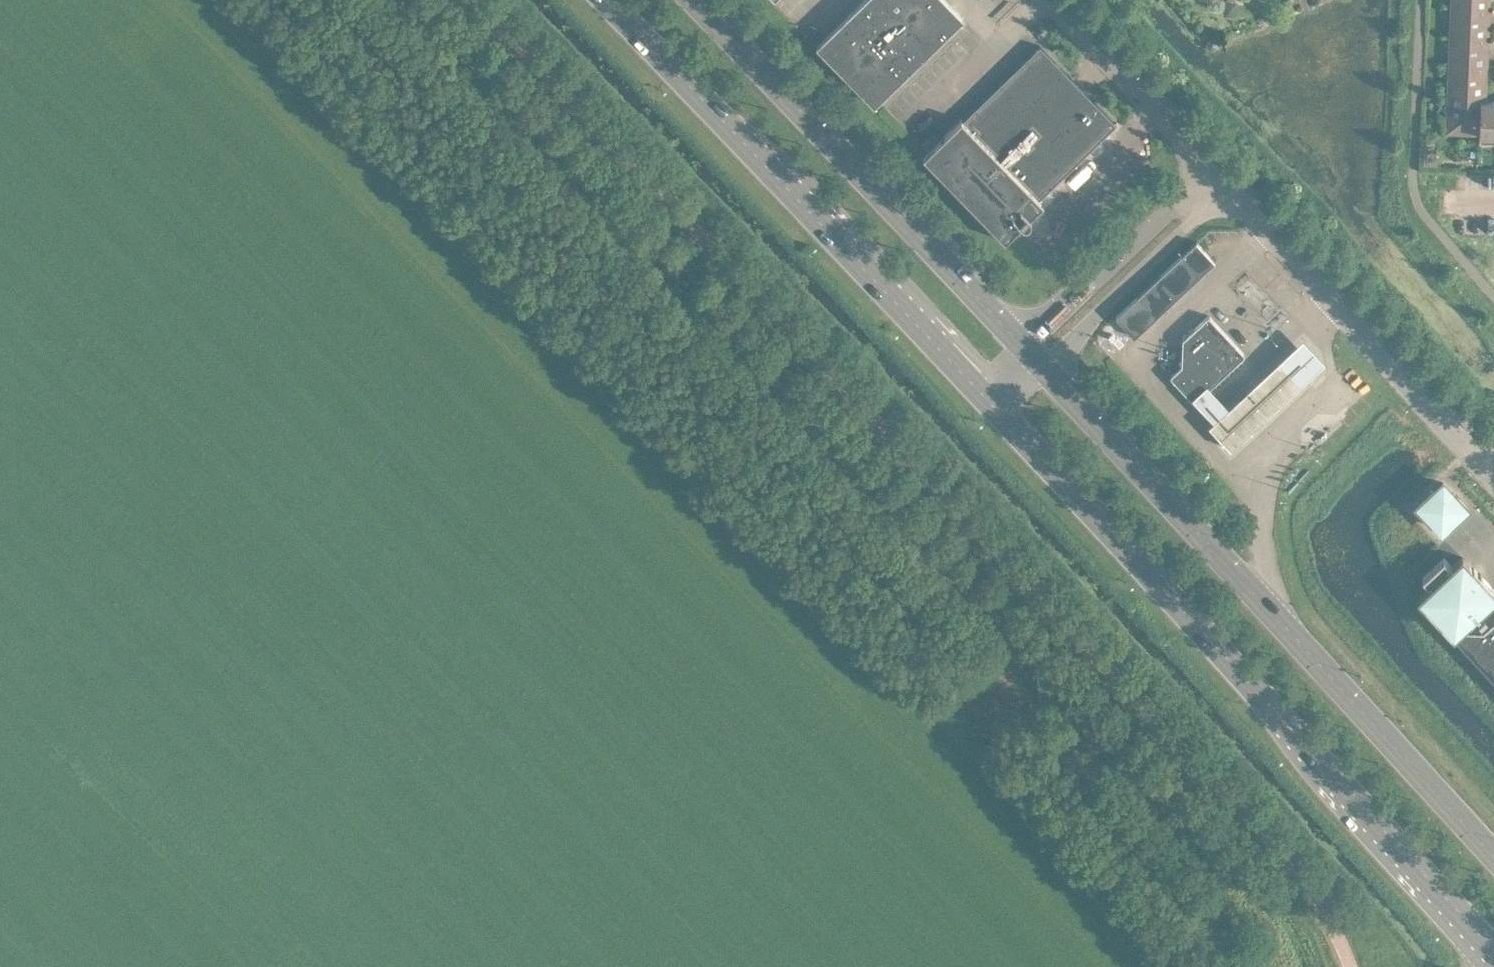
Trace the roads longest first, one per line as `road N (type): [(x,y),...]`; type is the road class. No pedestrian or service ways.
road 1 (secondary): [(987,402),(1247,679),(1493,965)]
road 2 (secondary): [(1493,857),(1045,368)]
road 3 (secondary): [(606,0),(987,402)]
road 4 (secondary): [(1024,346),(698,0)]
road 5 (unclassified): [(1485,465),(1231,189)]
road 6 (residential): [(1045,368),(1231,189)]
road 7 (residential): [(1212,170),(1024,346)]
road 8 (unclassified): [(1212,170),(1047,0)]

